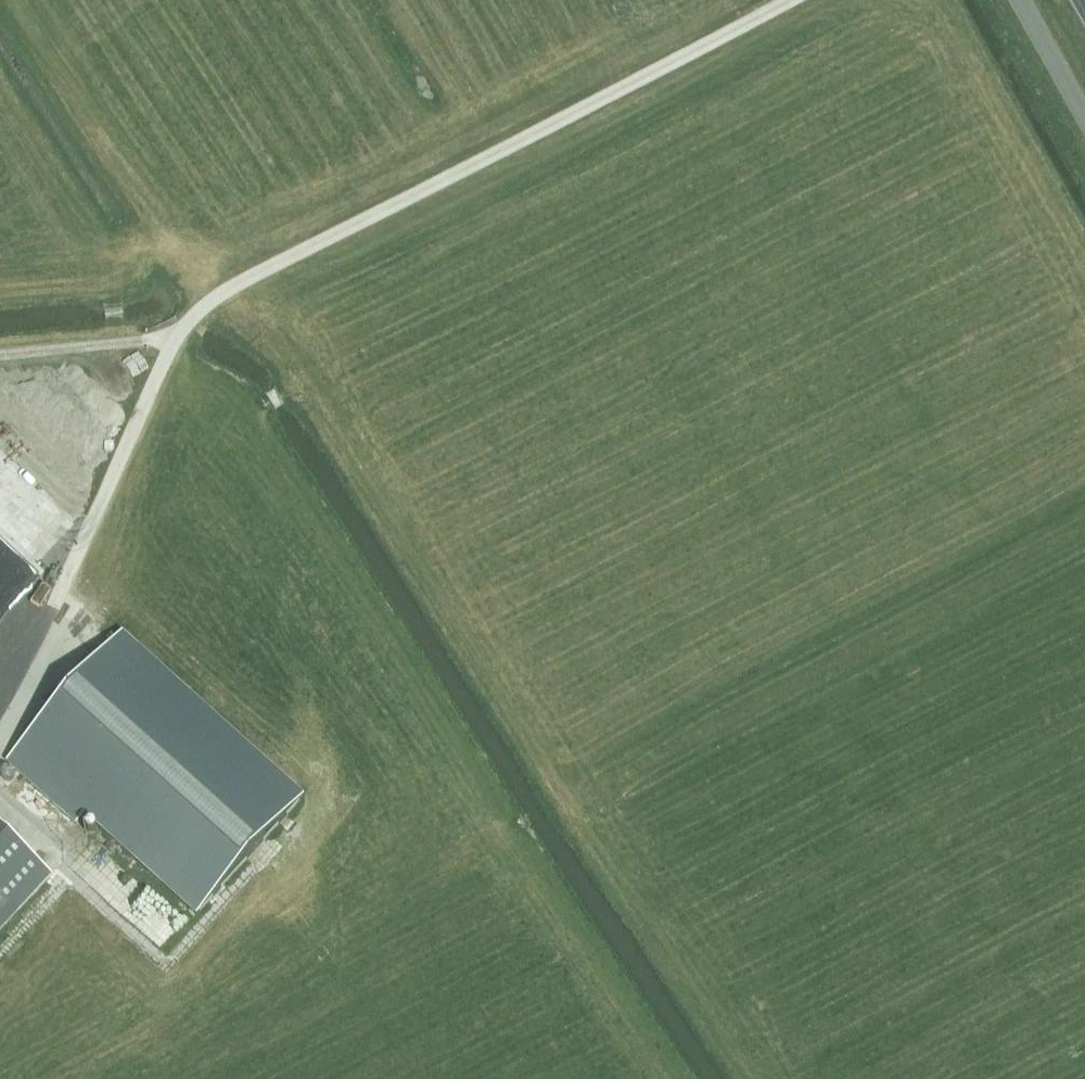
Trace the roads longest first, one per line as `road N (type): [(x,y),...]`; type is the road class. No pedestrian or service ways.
road 1 (unclassified): [(1020,0),(1084,117)]

